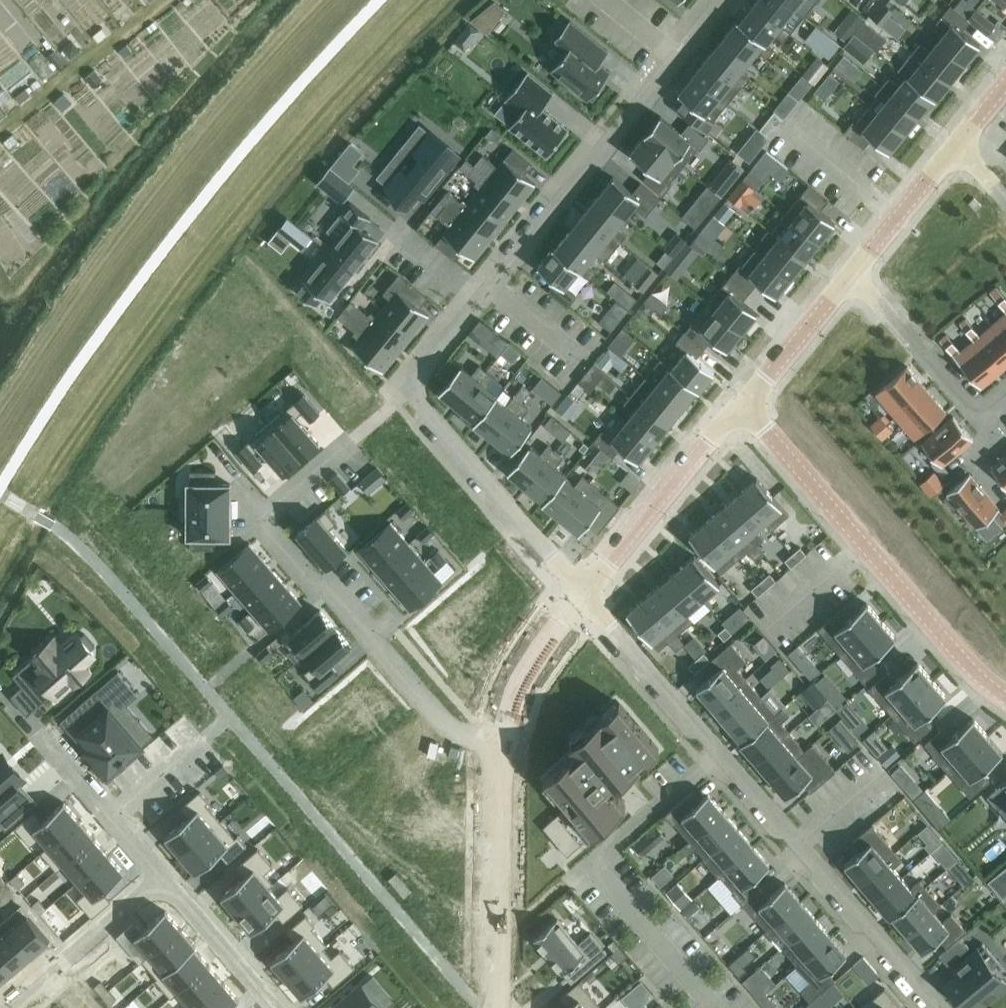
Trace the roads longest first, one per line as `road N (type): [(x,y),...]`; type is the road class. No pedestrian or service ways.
road 1 (residential): [(581,592),(930,1007)]
road 2 (residential): [(314,476),(265,516),(435,708),(500,744)]
road 3 (residential): [(470,300),(721,0)]
road 4 (residential): [(748,404),(1005,698)]
road 5 (residential): [(581,592),(404,384),(470,300)]
road 6 (residential): [(500,744),(494,1007)]
road 7 (residential): [(748,404),(581,592)]
road 8 (residential): [(849,273),(979,413),(1005,391)]
road 9 (track): [(170,0),(0,134)]
road 10 (residential): [(5,1007),(164,877)]
road 11 (residential): [(39,732),(164,877)]
road 12 (residential): [(581,592),(523,677),(500,744)]
road 13 (residential): [(164,877),(278,1007)]
road 14 (residential): [(953,141),(849,273)]
road 15 (residential): [(849,273),(748,404)]

